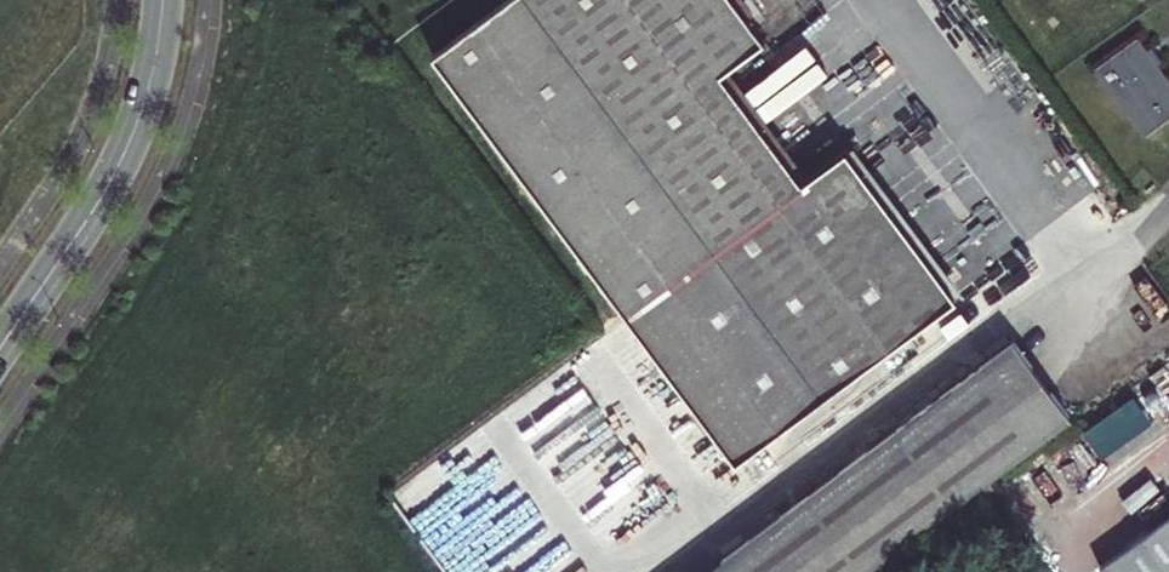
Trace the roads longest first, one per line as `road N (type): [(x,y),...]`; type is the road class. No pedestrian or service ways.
road 1 (primary): [(163,0),(149,87),(124,154),(0,348)]

